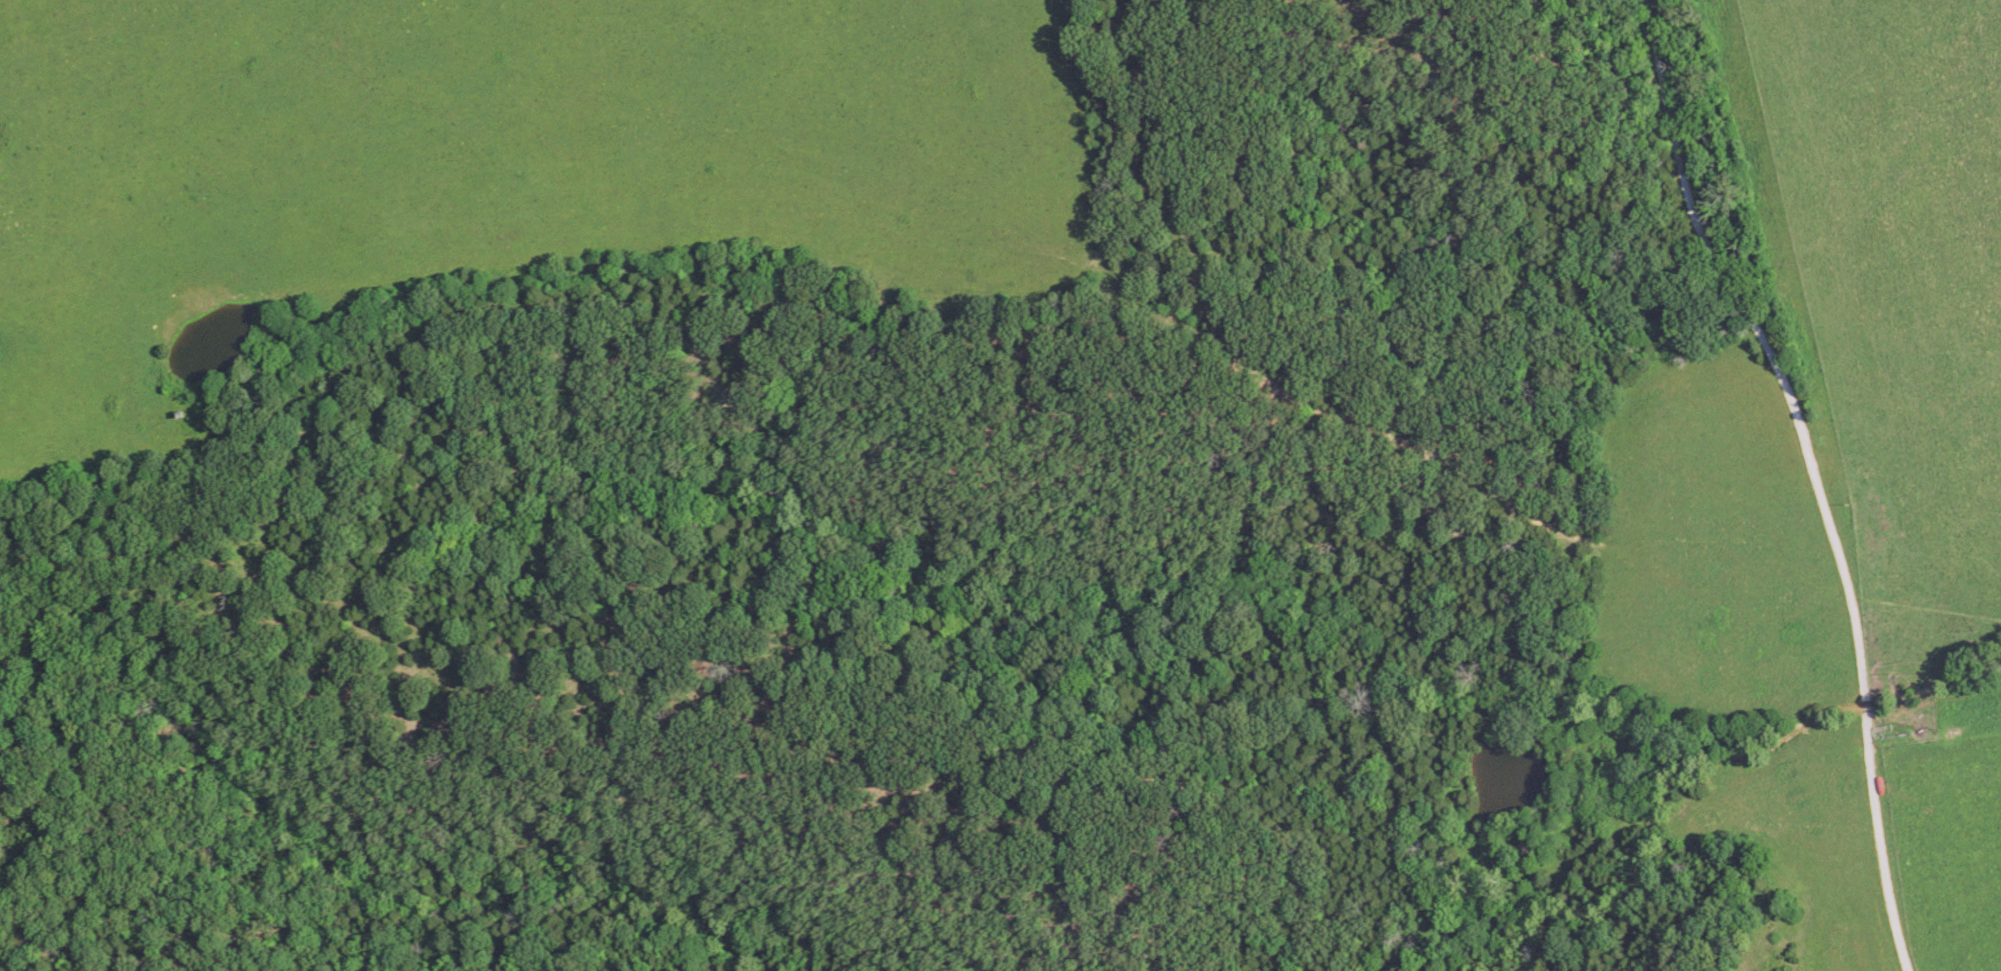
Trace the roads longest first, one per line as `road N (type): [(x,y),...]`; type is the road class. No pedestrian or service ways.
road 1 (residential): [(1910,970),(1847,565),(1801,412),(1698,221),(1675,142),(1657,0)]

